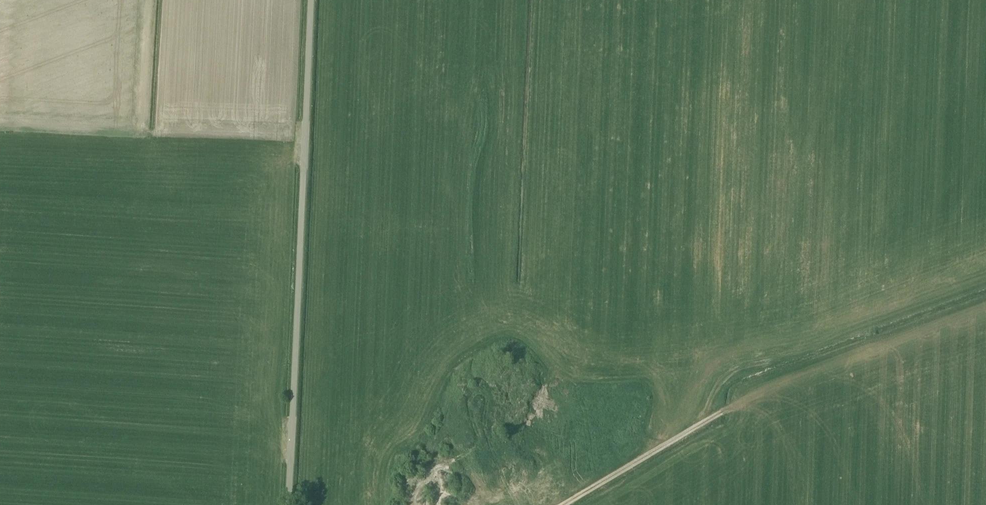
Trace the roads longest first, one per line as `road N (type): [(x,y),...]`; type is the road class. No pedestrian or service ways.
road 1 (unclassified): [(289,504),(310,0)]
road 2 (track): [(985,309),(705,420),(568,504)]

